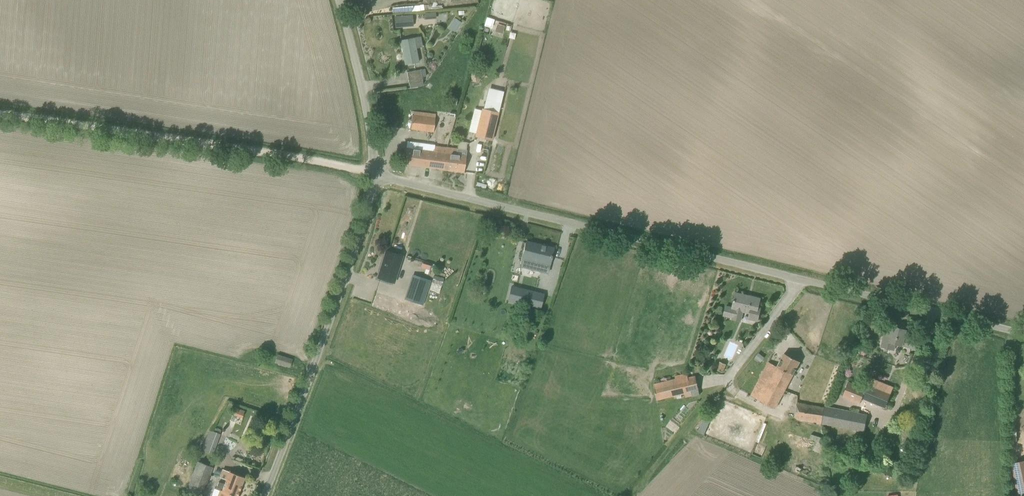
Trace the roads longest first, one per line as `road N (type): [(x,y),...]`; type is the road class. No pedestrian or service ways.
road 1 (unclassified): [(1023,331),(370,170)]
road 2 (track): [(0,112),(370,170)]
road 3 (unclassified): [(261,495),(342,286),(370,170)]
road 4 (unclassified): [(370,170),(363,86),(338,0)]

